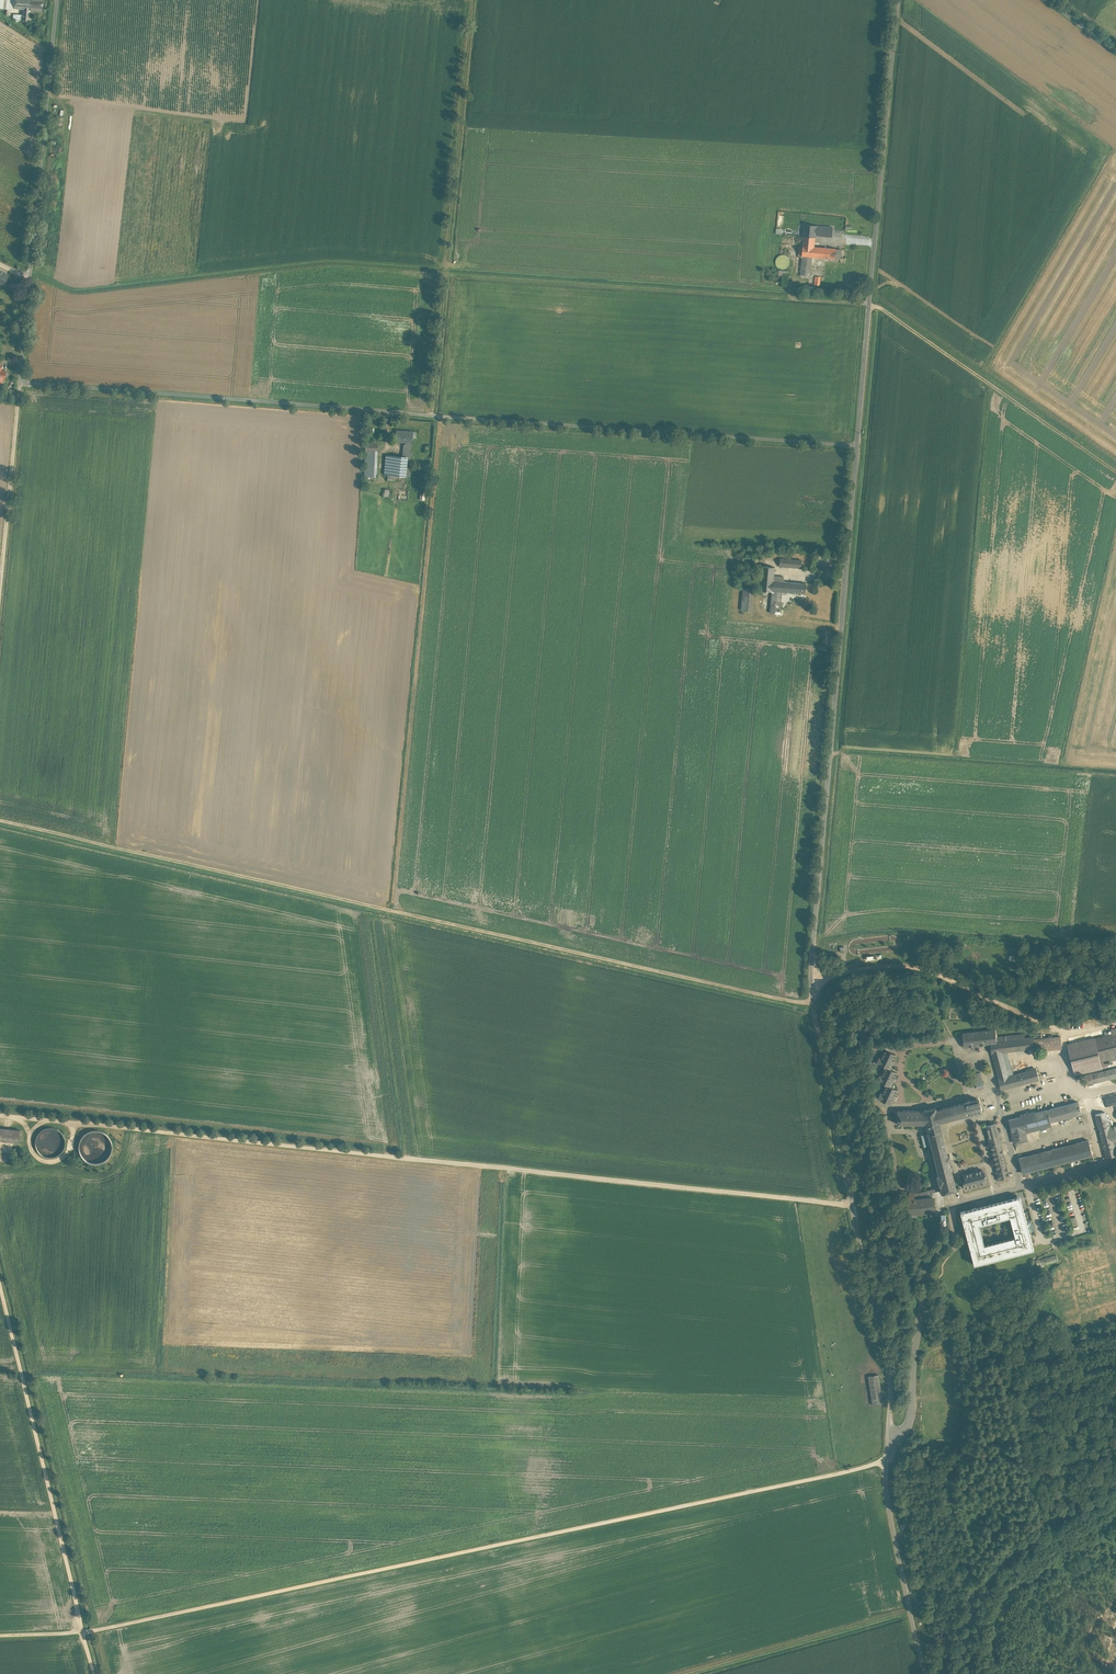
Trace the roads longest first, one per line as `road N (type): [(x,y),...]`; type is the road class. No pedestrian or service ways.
road 1 (unclassified): [(857,445),(812,1002),(885,1354),(885,1484),(923,1673)]
road 2 (unclassified): [(57,0),(20,383),(857,445)]
road 3 (track): [(0,1636),(87,1631),(887,1461)]
road 4 (track): [(851,1204),(0,1113)]
road 5 (track): [(0,820),(812,1002)]
road 6 (track): [(445,274),(880,307),(1115,470)]
road 7 (unclassified): [(898,0),(857,445)]
road 8 (track): [(473,0),(432,415)]
road 9 (track): [(0,1298),(93,1673)]
road 10 (tertiary): [(957,1673),(970,1612),(992,1571),(1043,1521),(1115,1491)]
road 11 (track): [(20,383),(0,587)]

